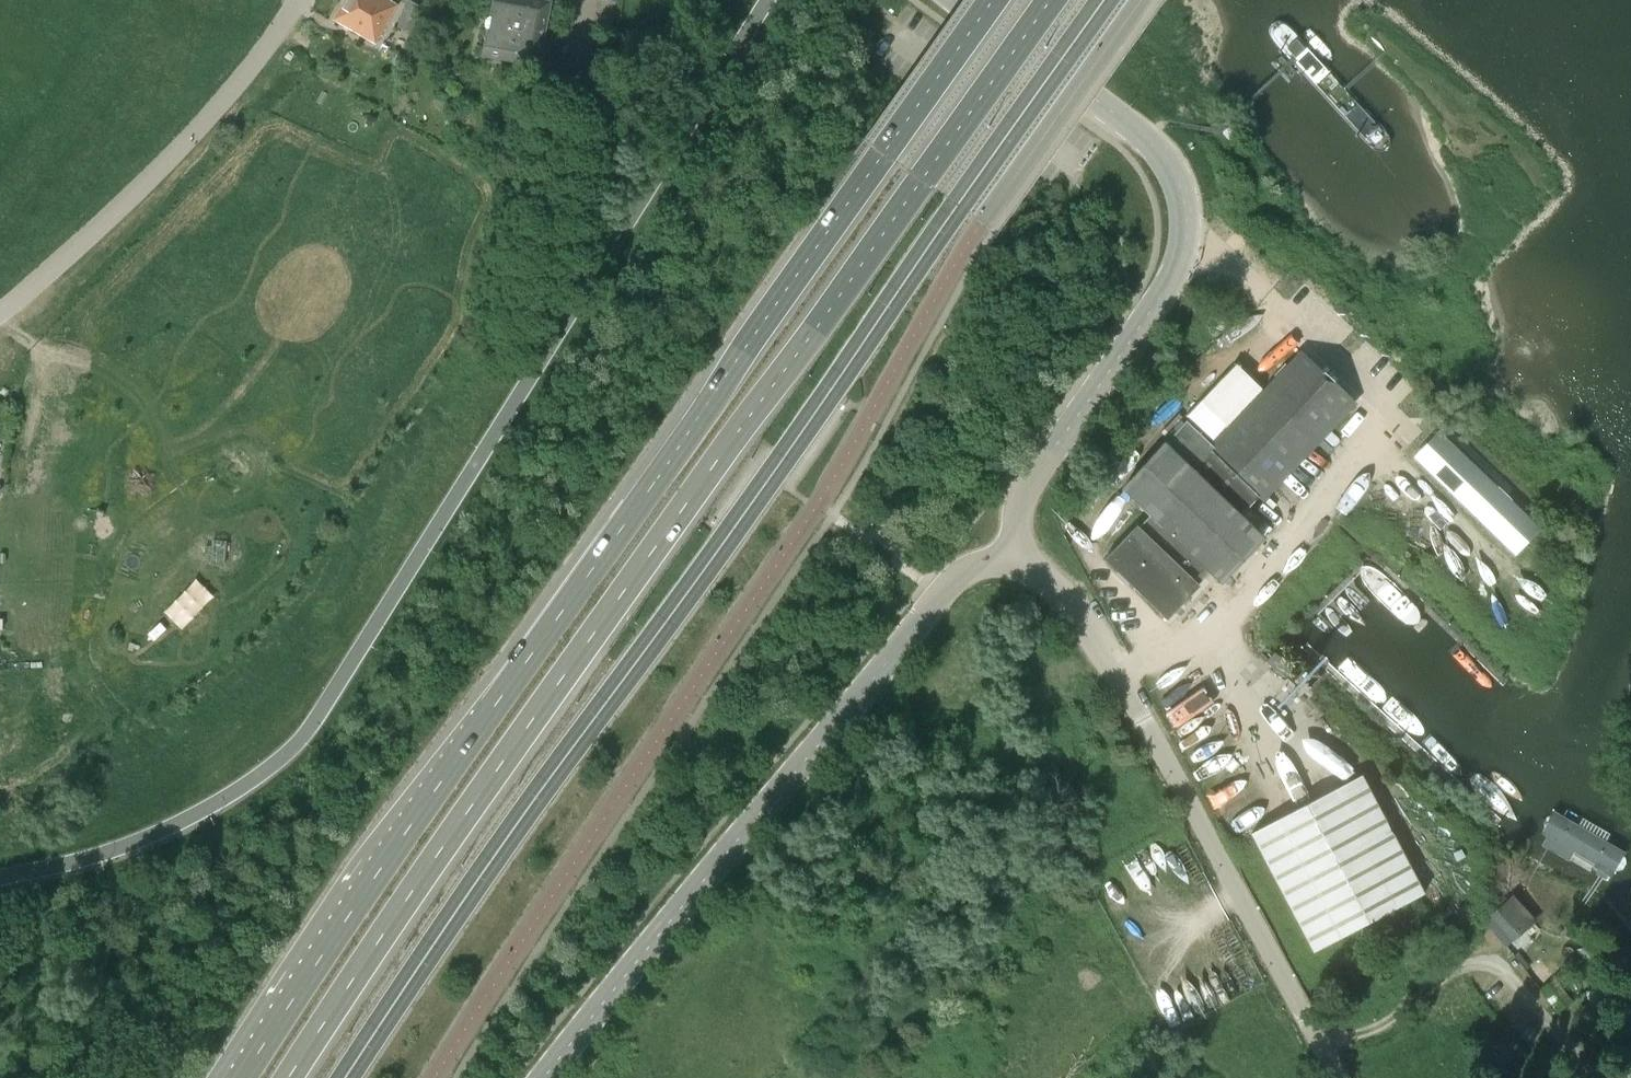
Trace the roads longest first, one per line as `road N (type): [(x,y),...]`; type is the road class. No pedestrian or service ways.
road 1 (primary): [(994,0),(334,918),(228,1077)]
road 2 (primary): [(292,1077),(409,896),(1049,0)]
road 3 (unclassified): [(1011,550),(965,571),(942,595),(546,1077)]
road 4 (unclassified): [(1338,1077),(1093,630),(1011,550)]
road 5 (unclassified): [(1130,124),(1174,176),(1184,254),(1171,285),(1021,493),(1011,550)]
road 6 (unclassified): [(0,315),(131,196),(270,48),(299,0)]
road 7 (unclassified): [(1130,124),(956,0)]

